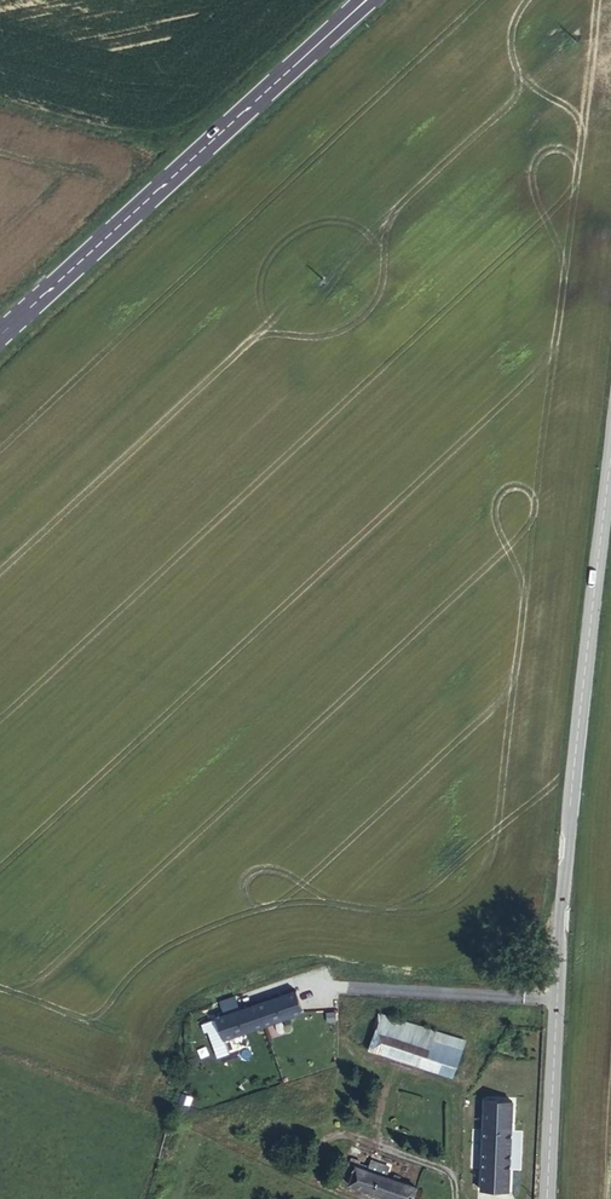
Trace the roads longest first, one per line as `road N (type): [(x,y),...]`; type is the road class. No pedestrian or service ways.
road 1 (tertiary): [(542,1198),(610,457)]
road 2 (primary): [(0,336),(365,0)]

